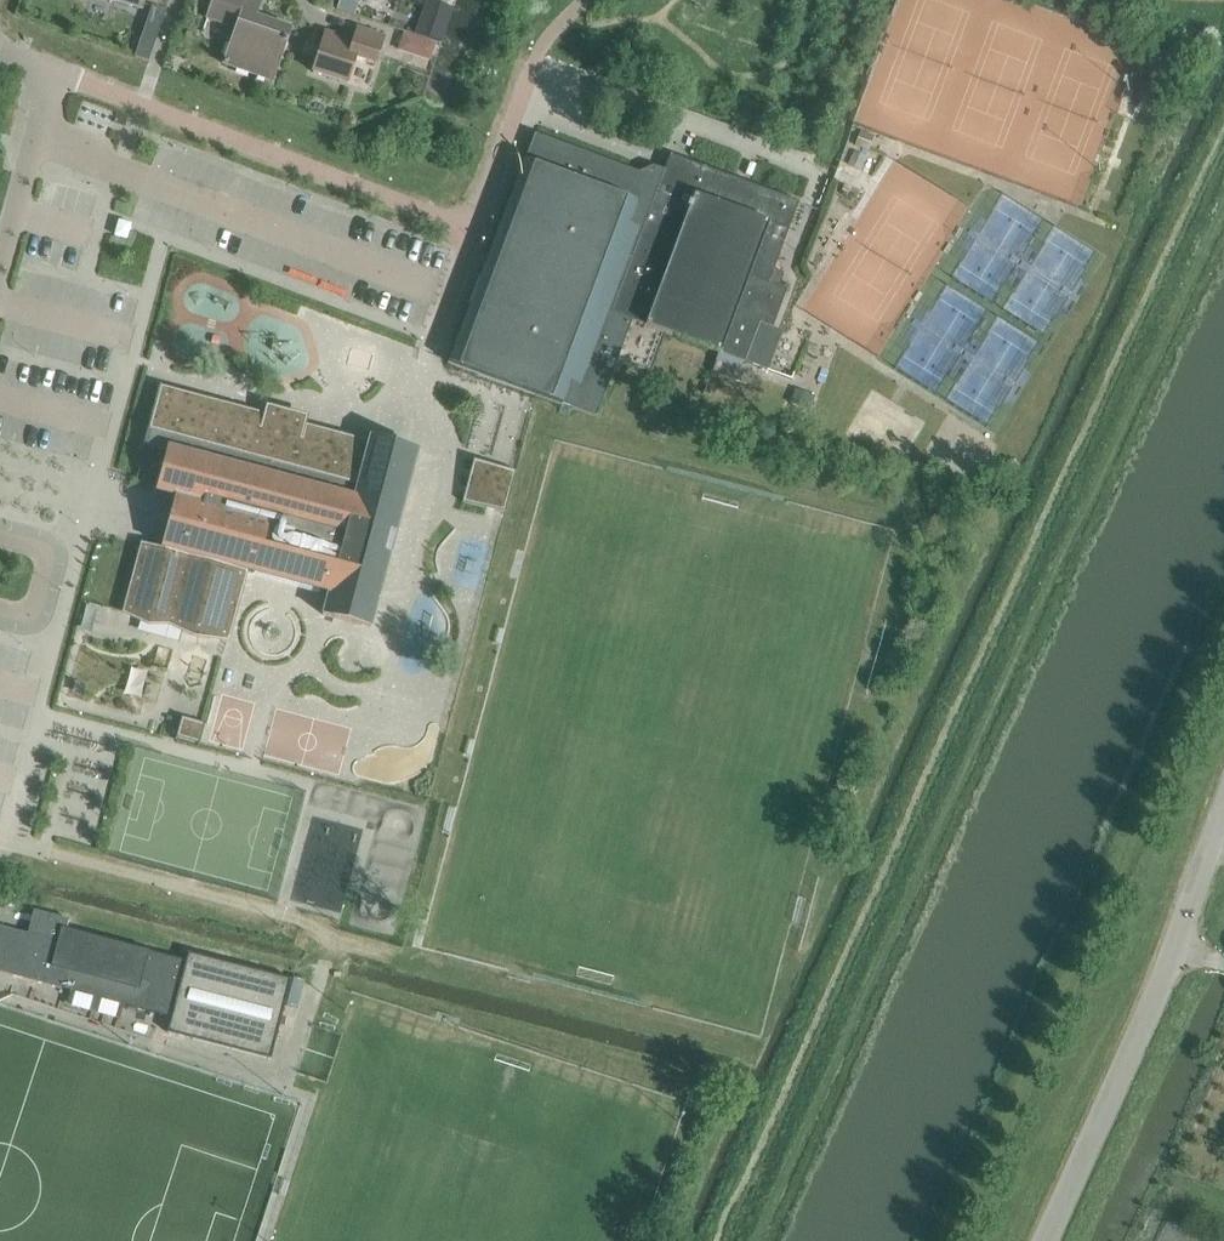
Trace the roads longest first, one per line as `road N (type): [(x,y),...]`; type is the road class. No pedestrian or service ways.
road 1 (unclassified): [(1049,1240),(1146,1033),(1223,806)]
road 2 (residential): [(54,71),(0,271)]

